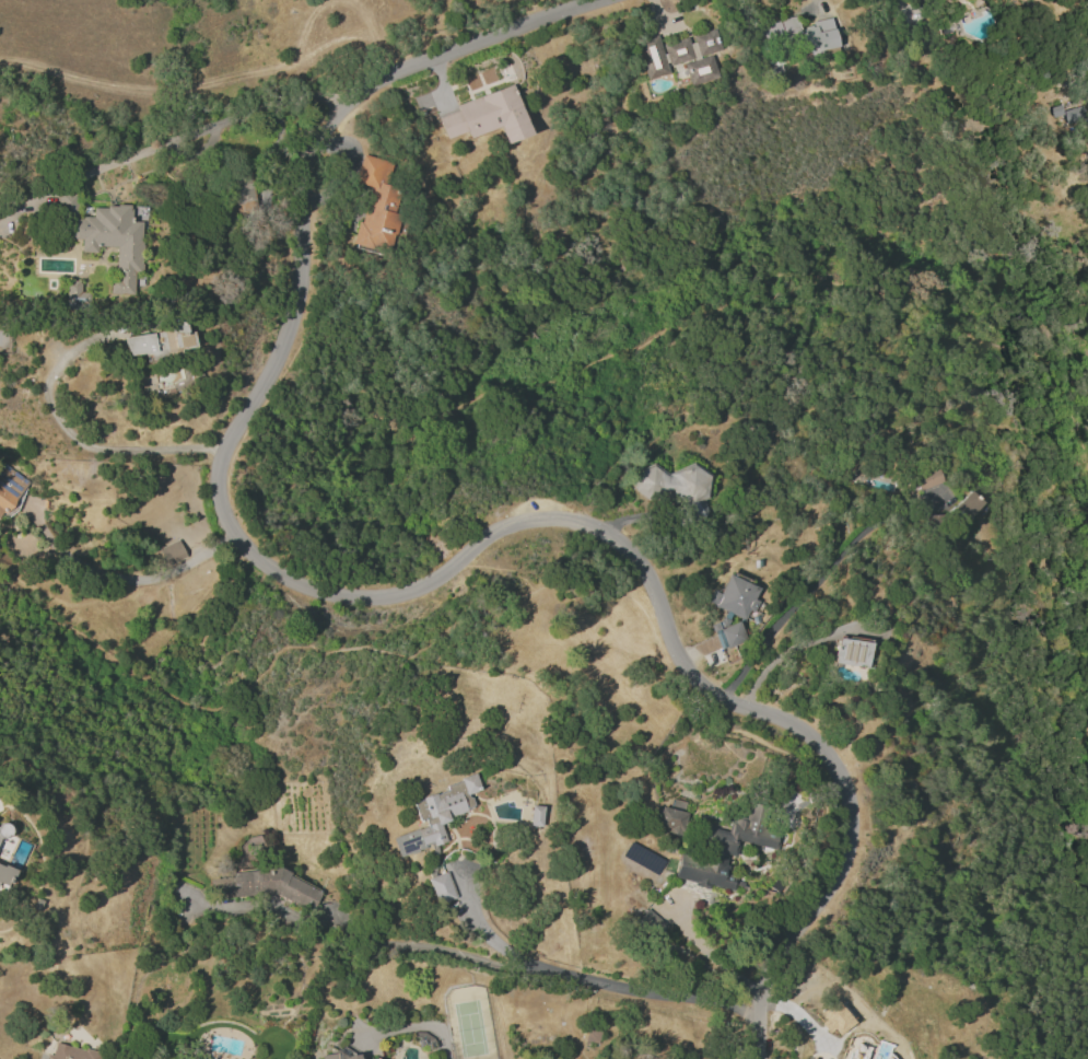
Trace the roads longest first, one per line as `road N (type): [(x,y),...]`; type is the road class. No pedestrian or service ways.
road 1 (residential): [(760,1058),(759,1001),(773,959),(841,866),(850,835),(847,798),(817,743),(698,680),(682,664),(643,568),(619,542),(580,522),(547,517),(489,532),(406,593),(340,596),(300,585),(248,551),(217,494),(219,463),(282,352),(302,286),(315,150),(337,112),(371,82),(426,57),(602,0)]

